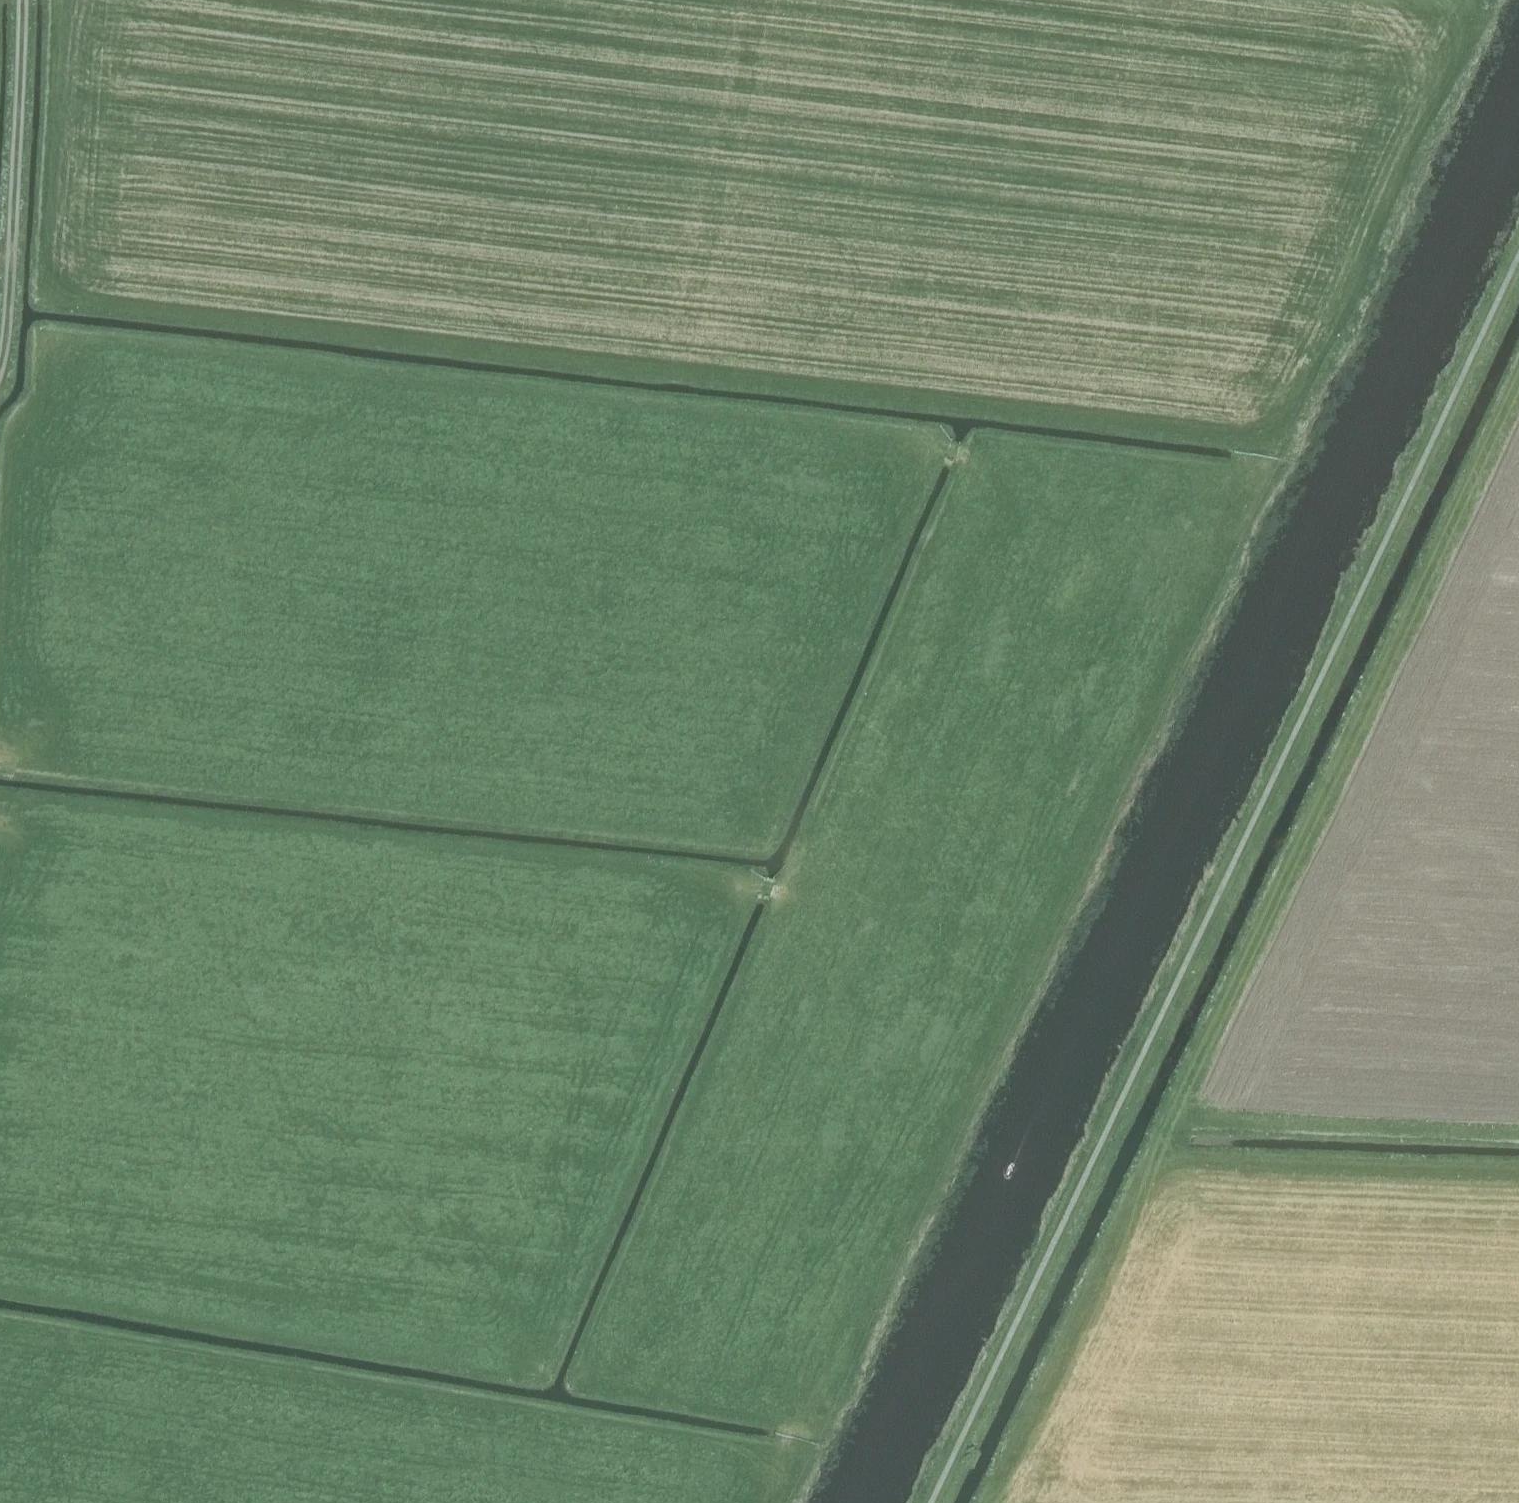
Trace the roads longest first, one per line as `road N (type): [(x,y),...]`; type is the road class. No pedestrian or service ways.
road 1 (track): [(23,0),(0,370)]

